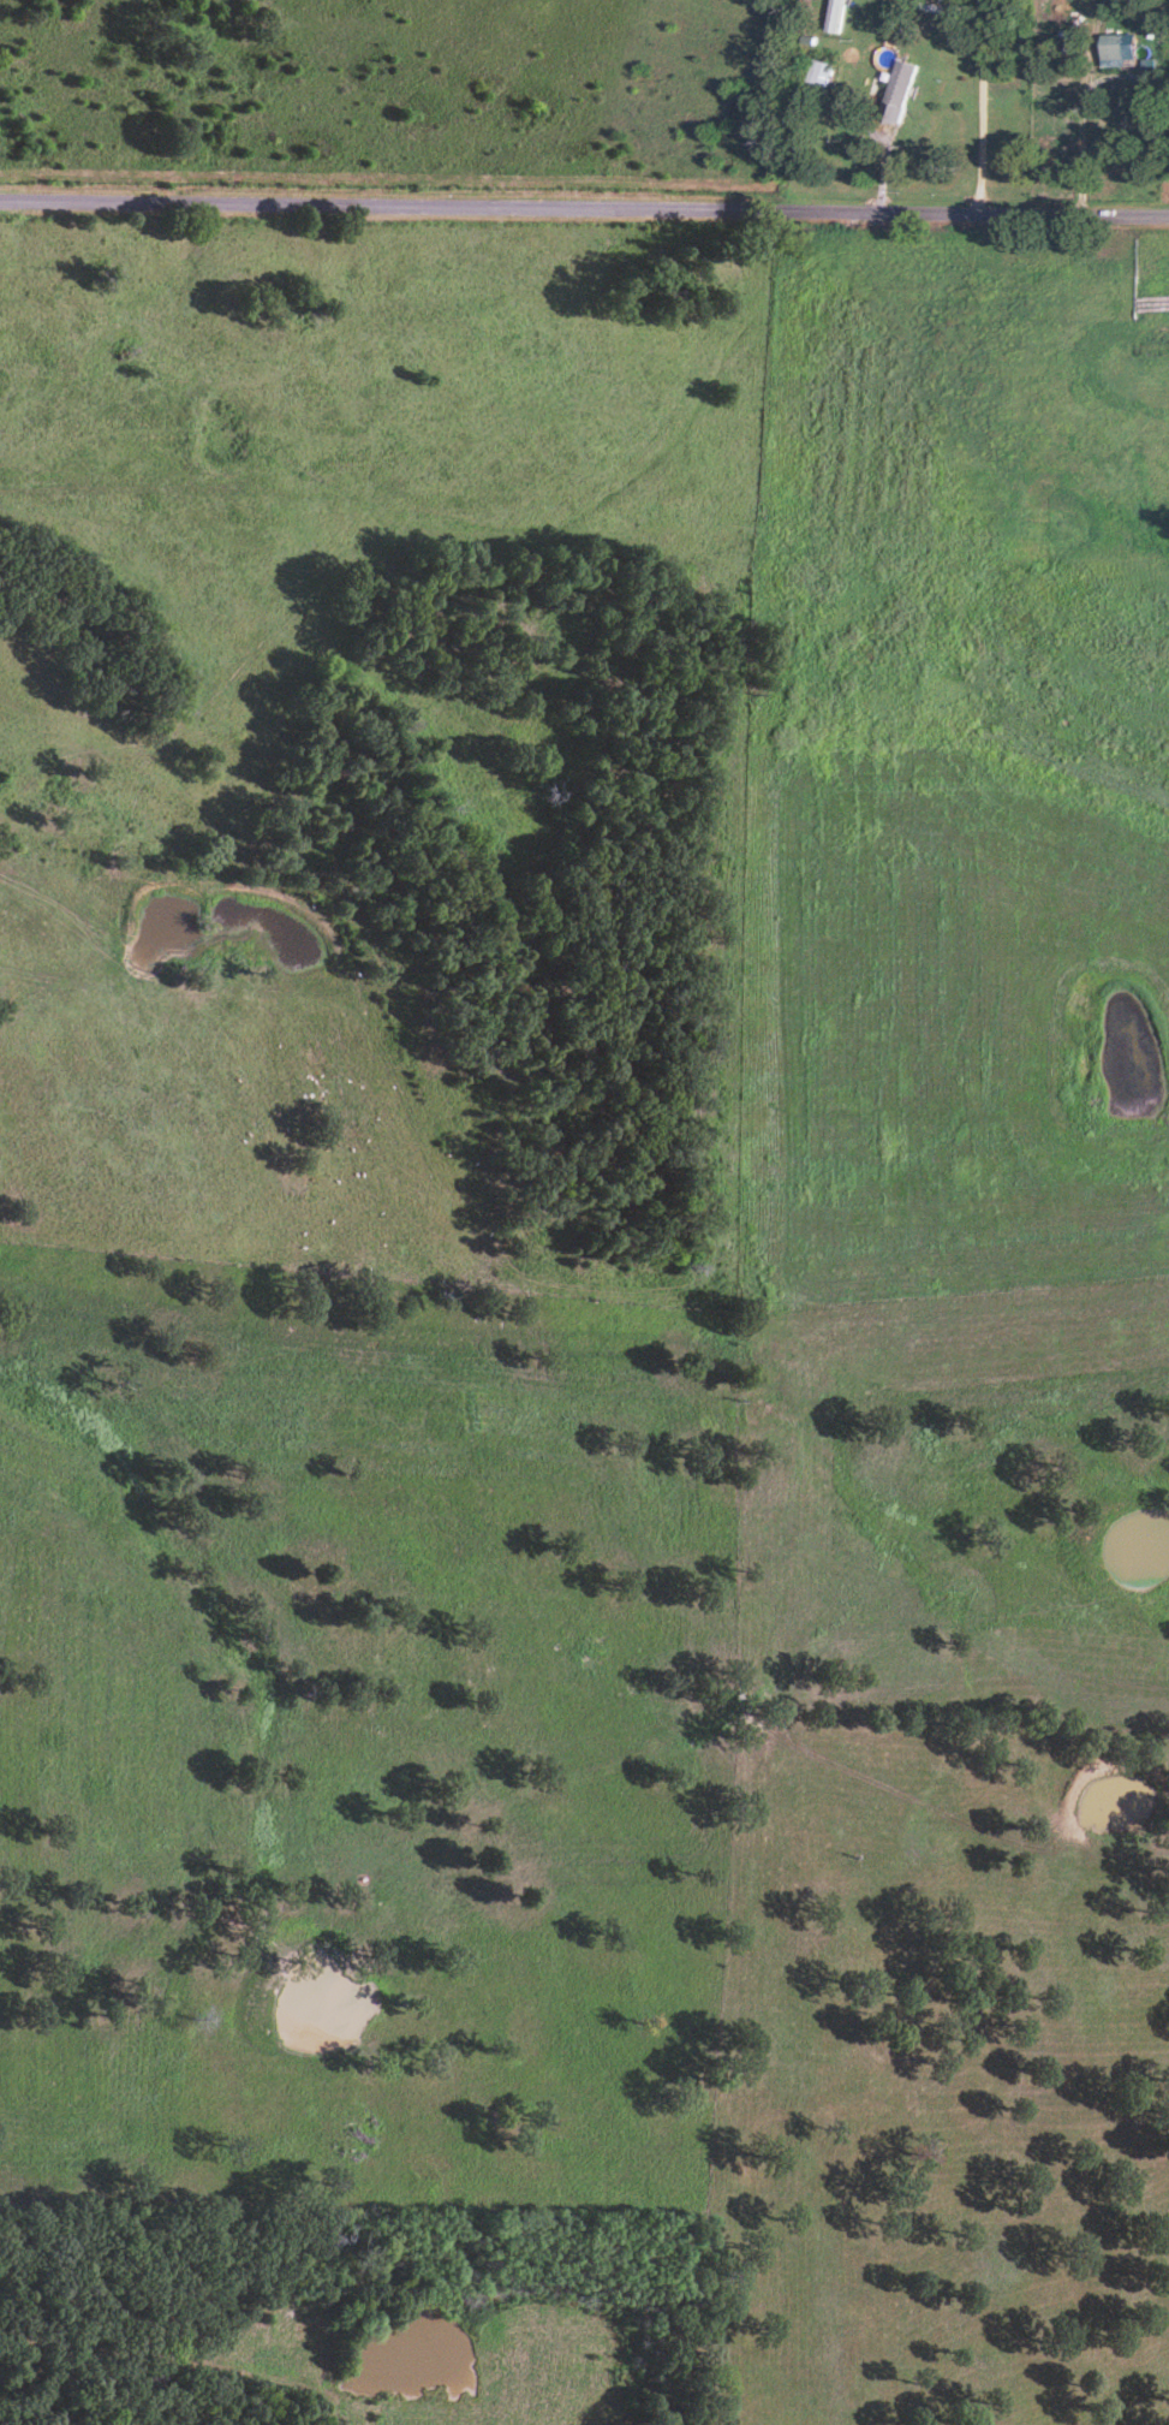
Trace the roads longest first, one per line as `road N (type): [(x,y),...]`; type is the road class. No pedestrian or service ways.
road 1 (tertiary): [(1168,219),(0,201)]

